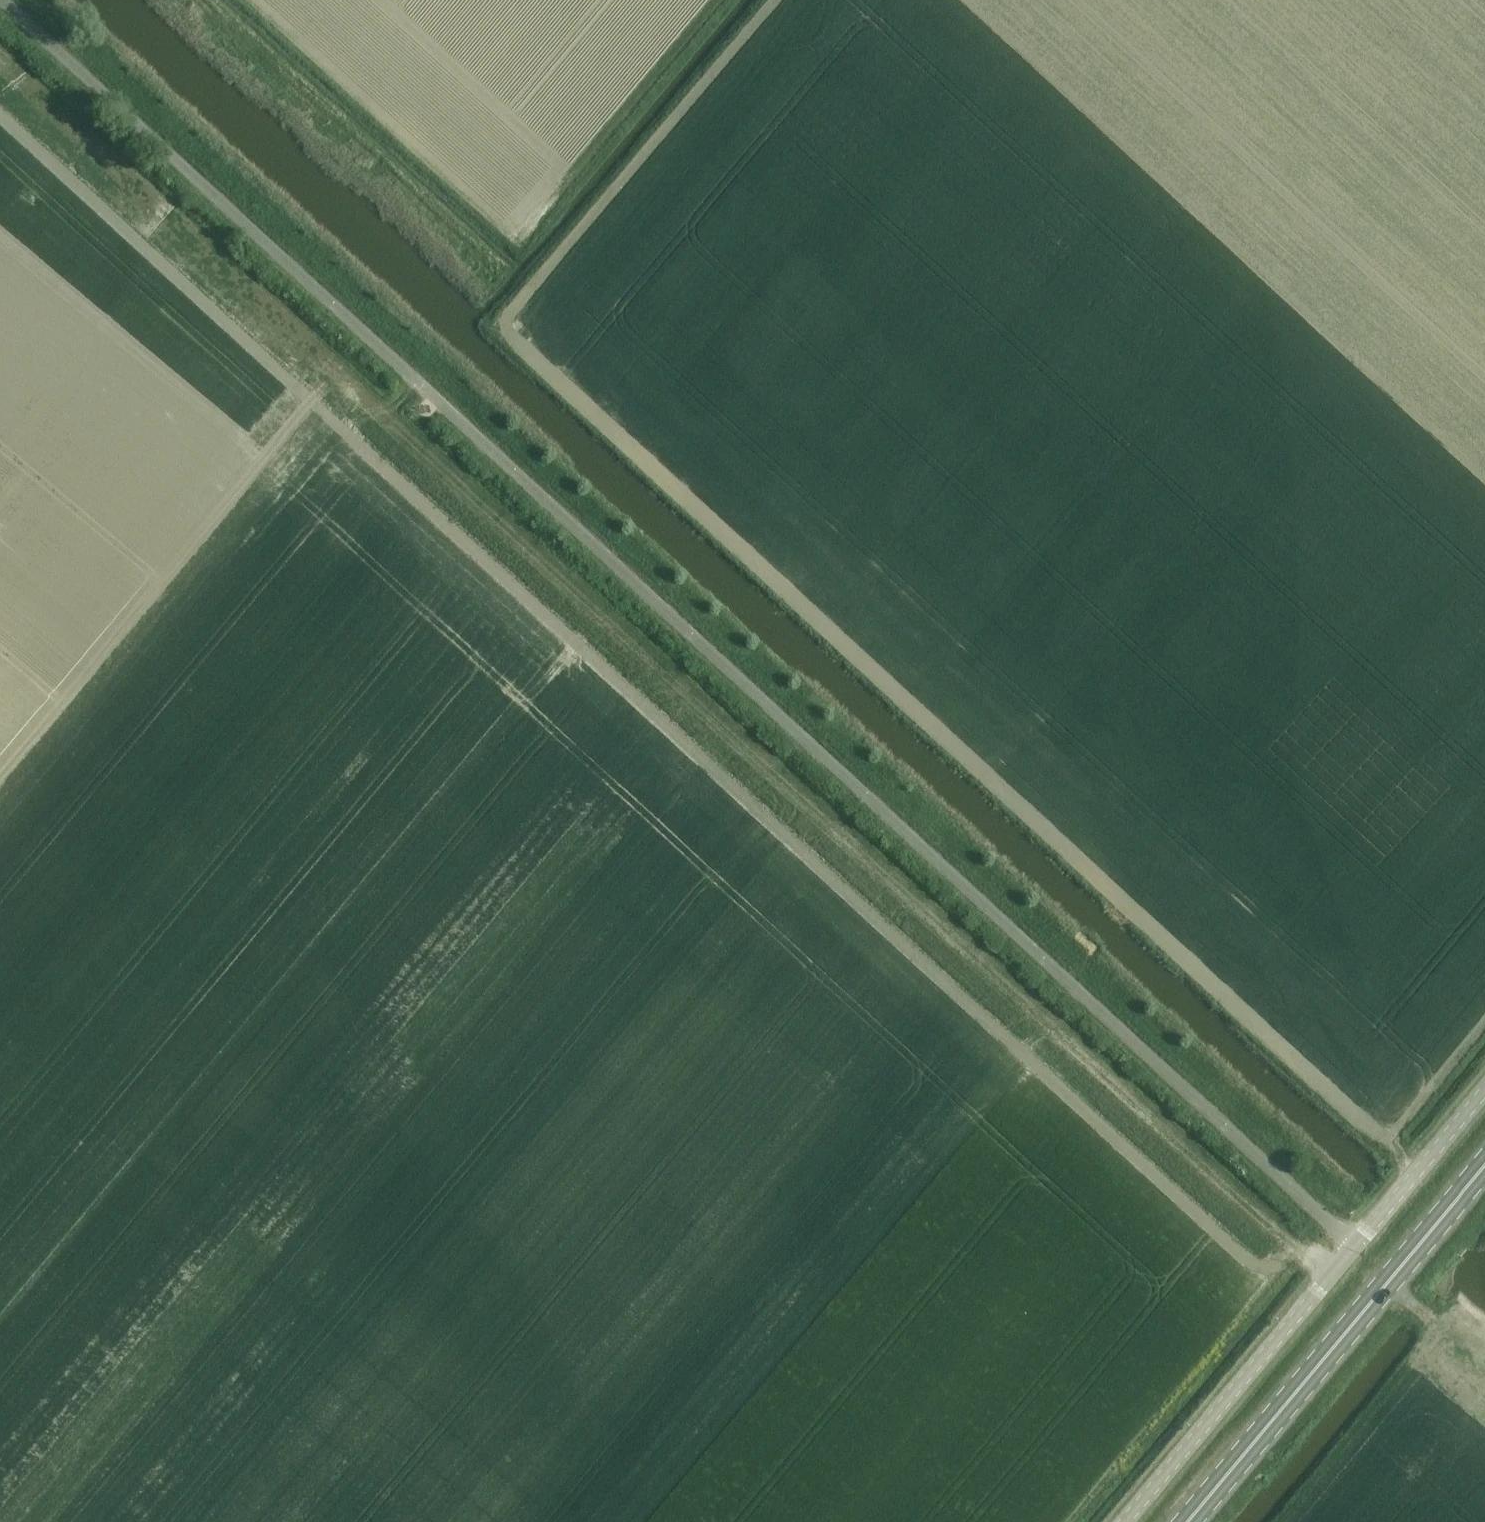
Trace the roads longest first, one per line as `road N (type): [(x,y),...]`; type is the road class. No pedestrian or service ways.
road 1 (unclassified): [(1124,1521),(1484,1090)]
road 2 (primary): [(1187,1521),(1484,1168)]

